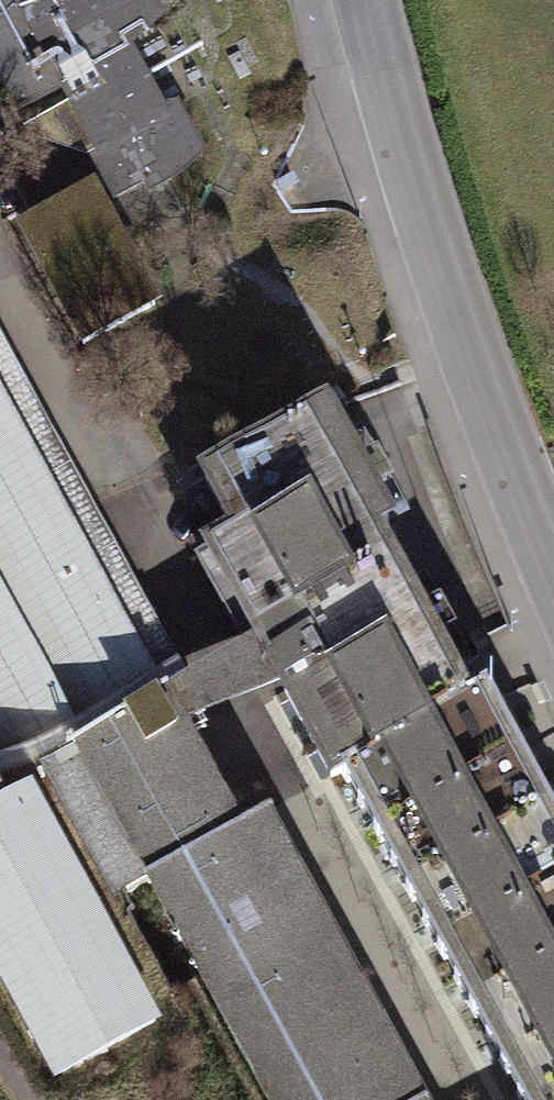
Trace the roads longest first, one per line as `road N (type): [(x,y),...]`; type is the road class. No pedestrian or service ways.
road 1 (tertiary): [(553,564),(429,228),(363,0)]

